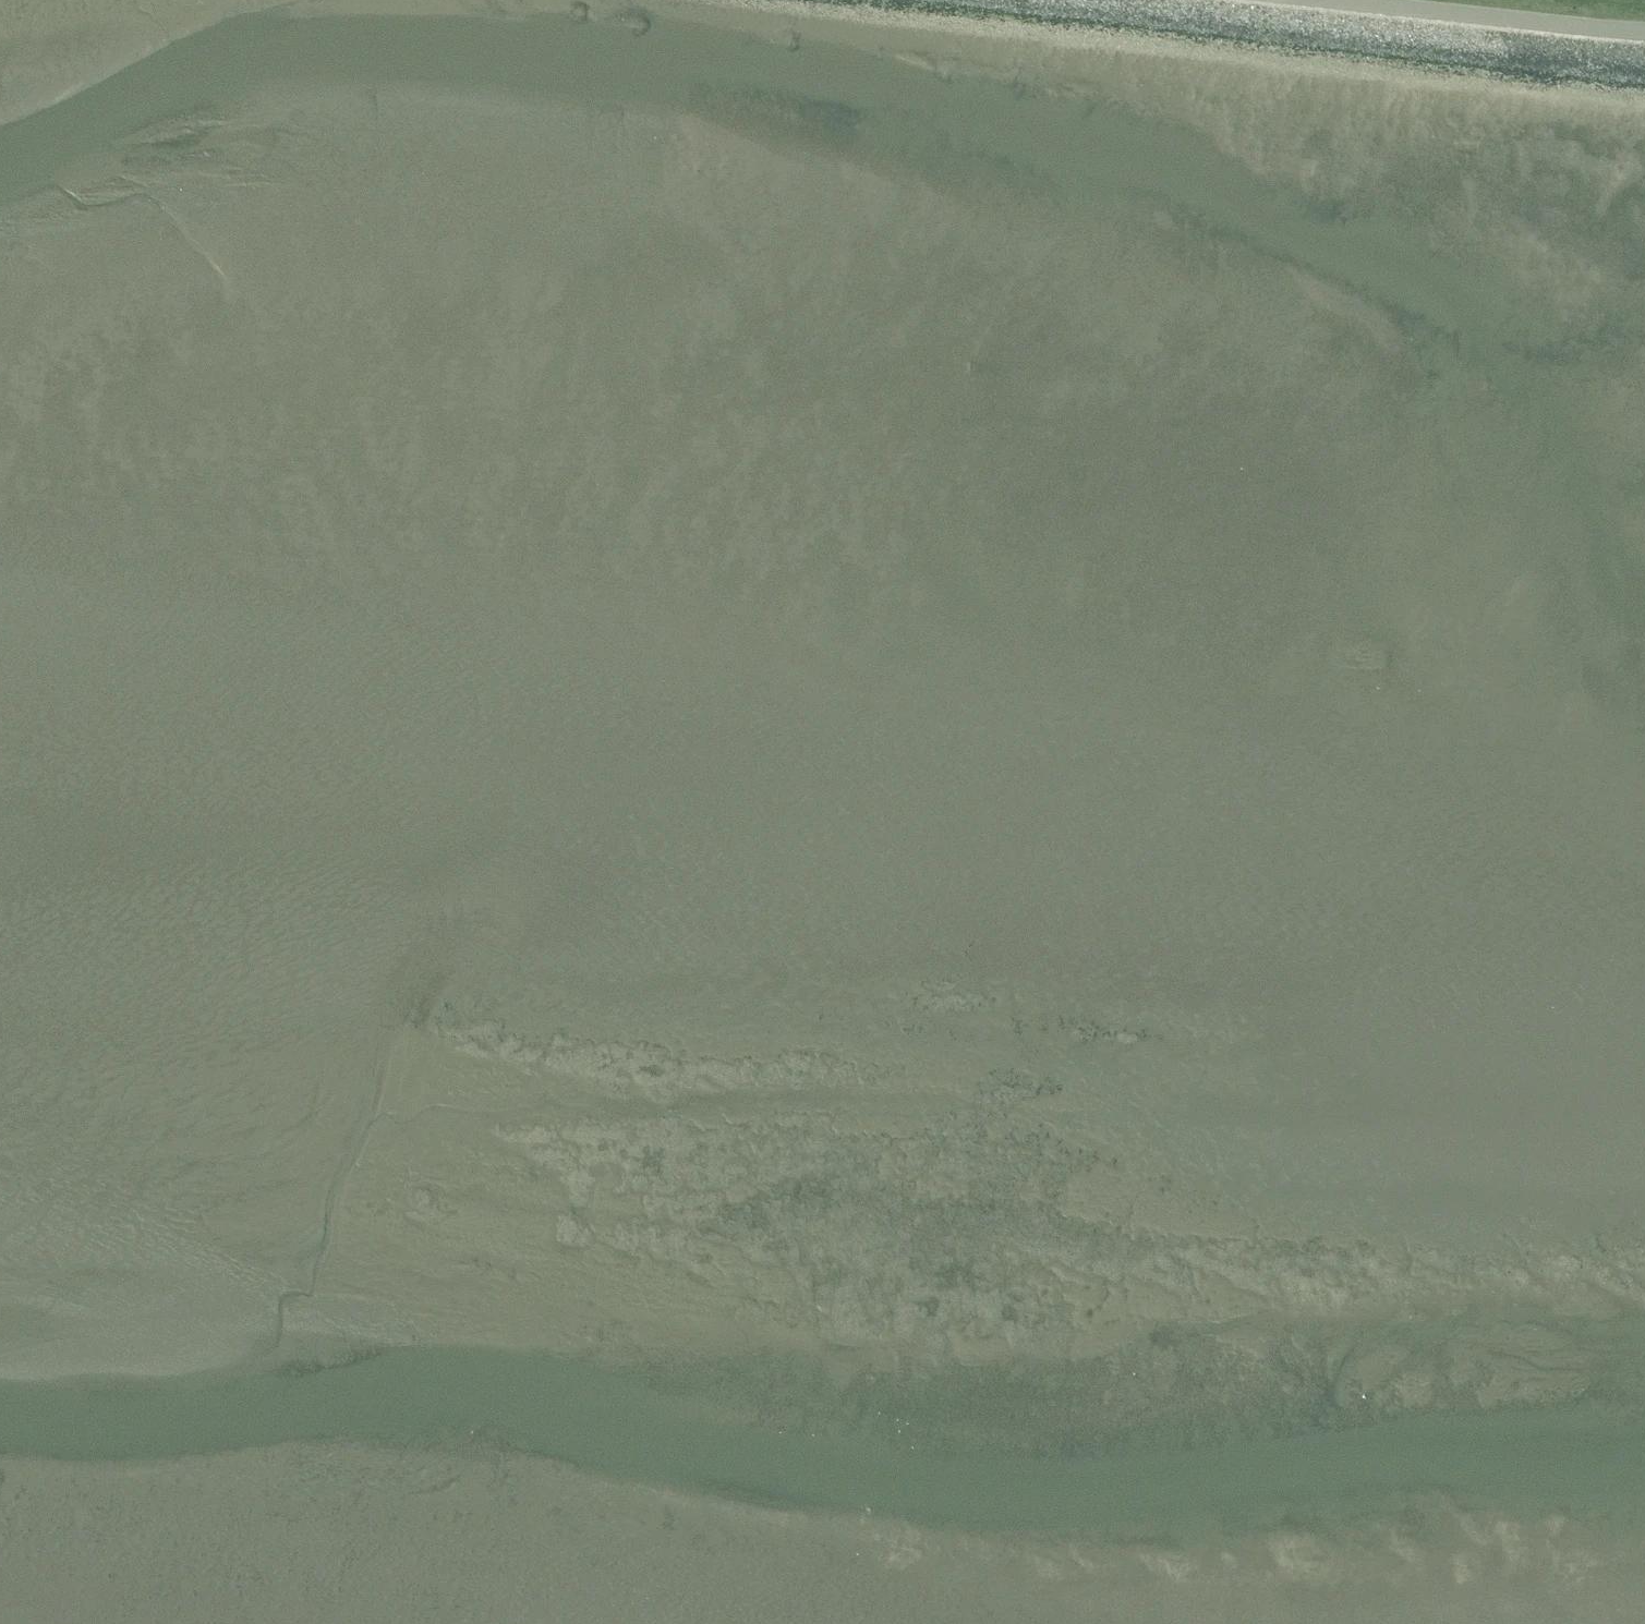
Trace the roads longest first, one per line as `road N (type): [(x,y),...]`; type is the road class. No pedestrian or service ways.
road 1 (unclassified): [(1383,0),(1644,29)]

